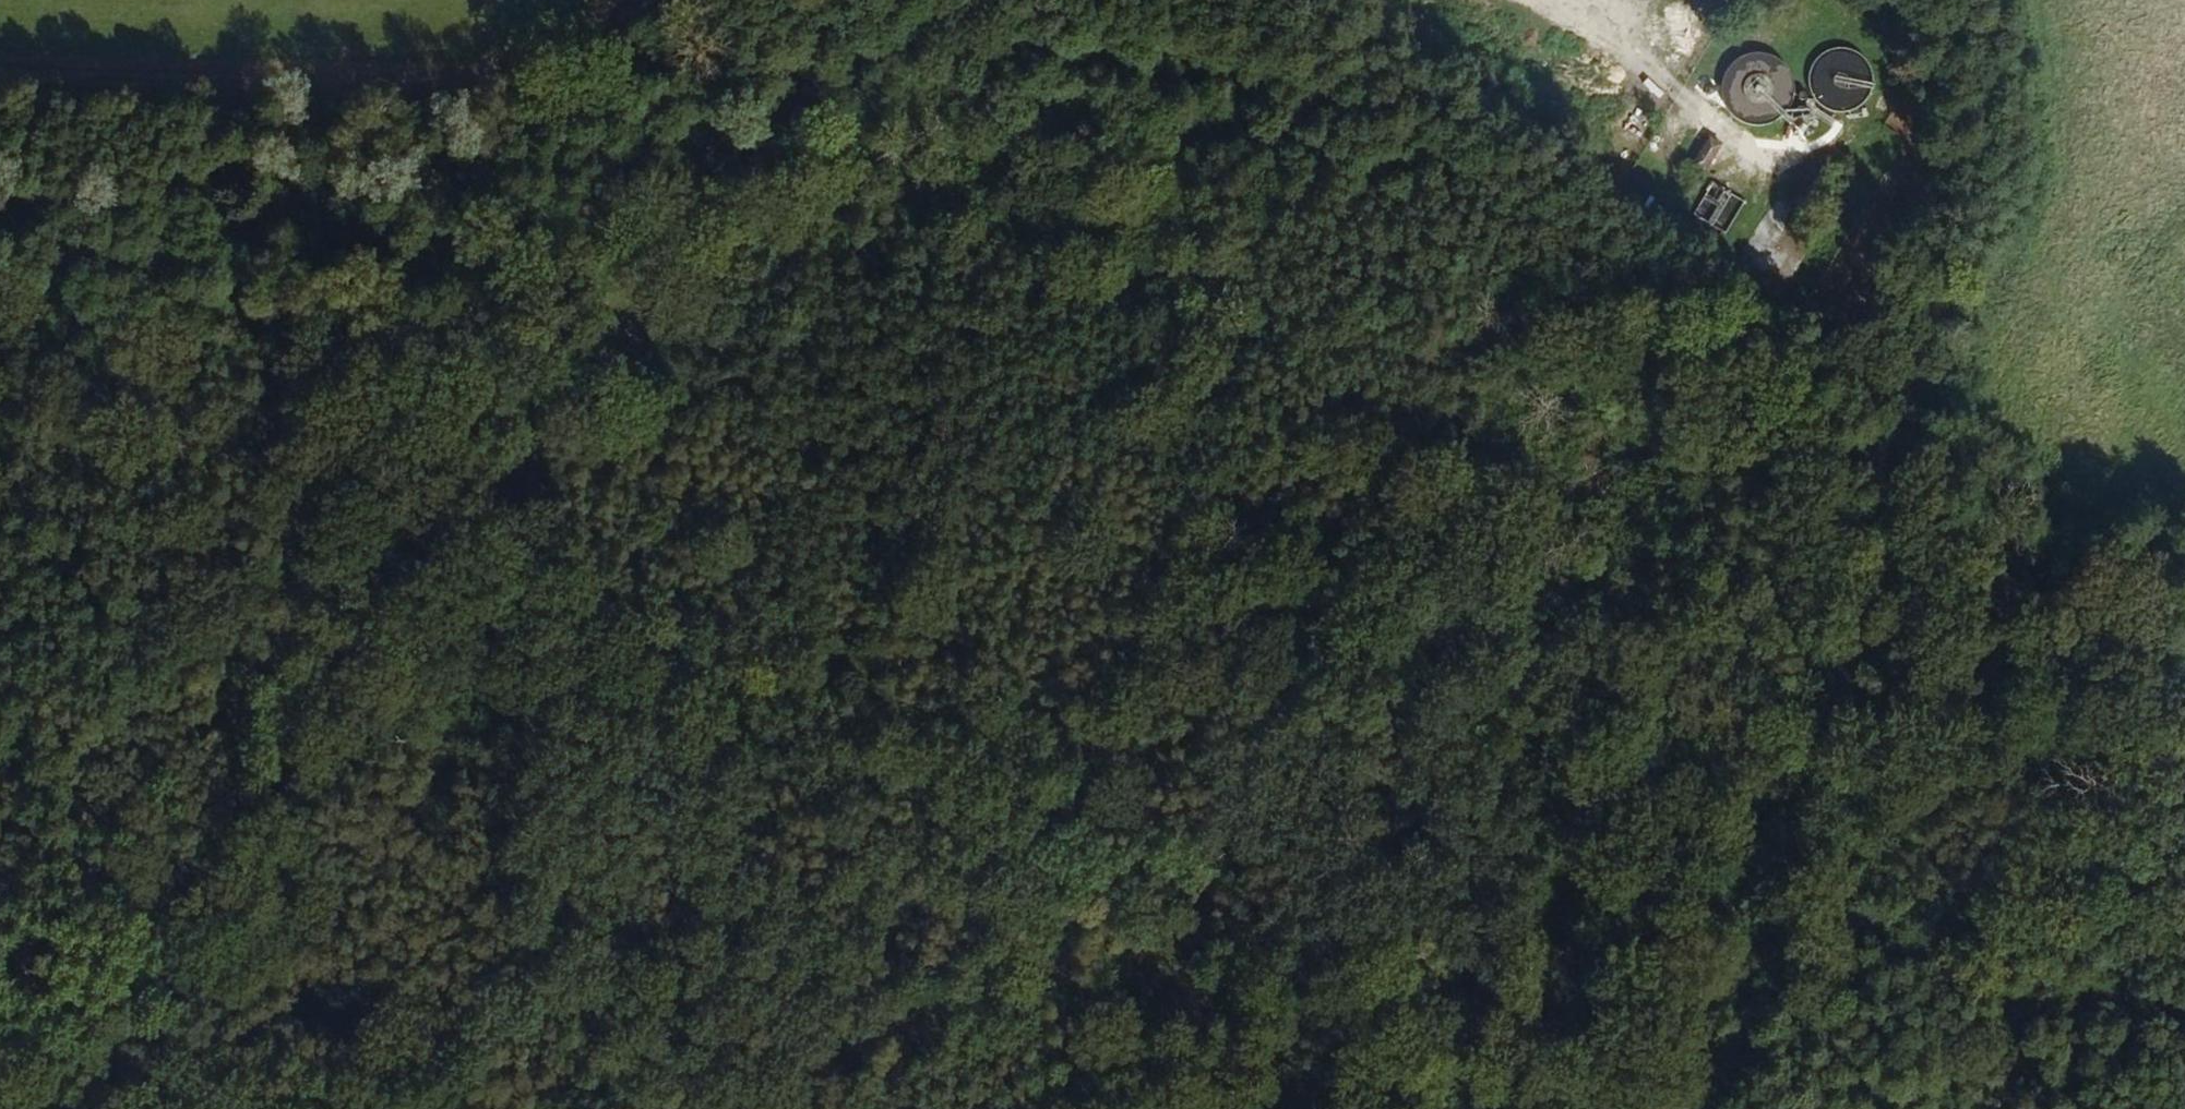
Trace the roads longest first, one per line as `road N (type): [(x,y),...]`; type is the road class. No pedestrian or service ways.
road 1 (track): [(662,0),(498,82),(0,81)]
road 2 (track): [(2184,523),(2056,323),(1992,0)]
road 3 (track): [(283,1108),(46,917)]
road 4 (track): [(1662,80),(1528,0)]

